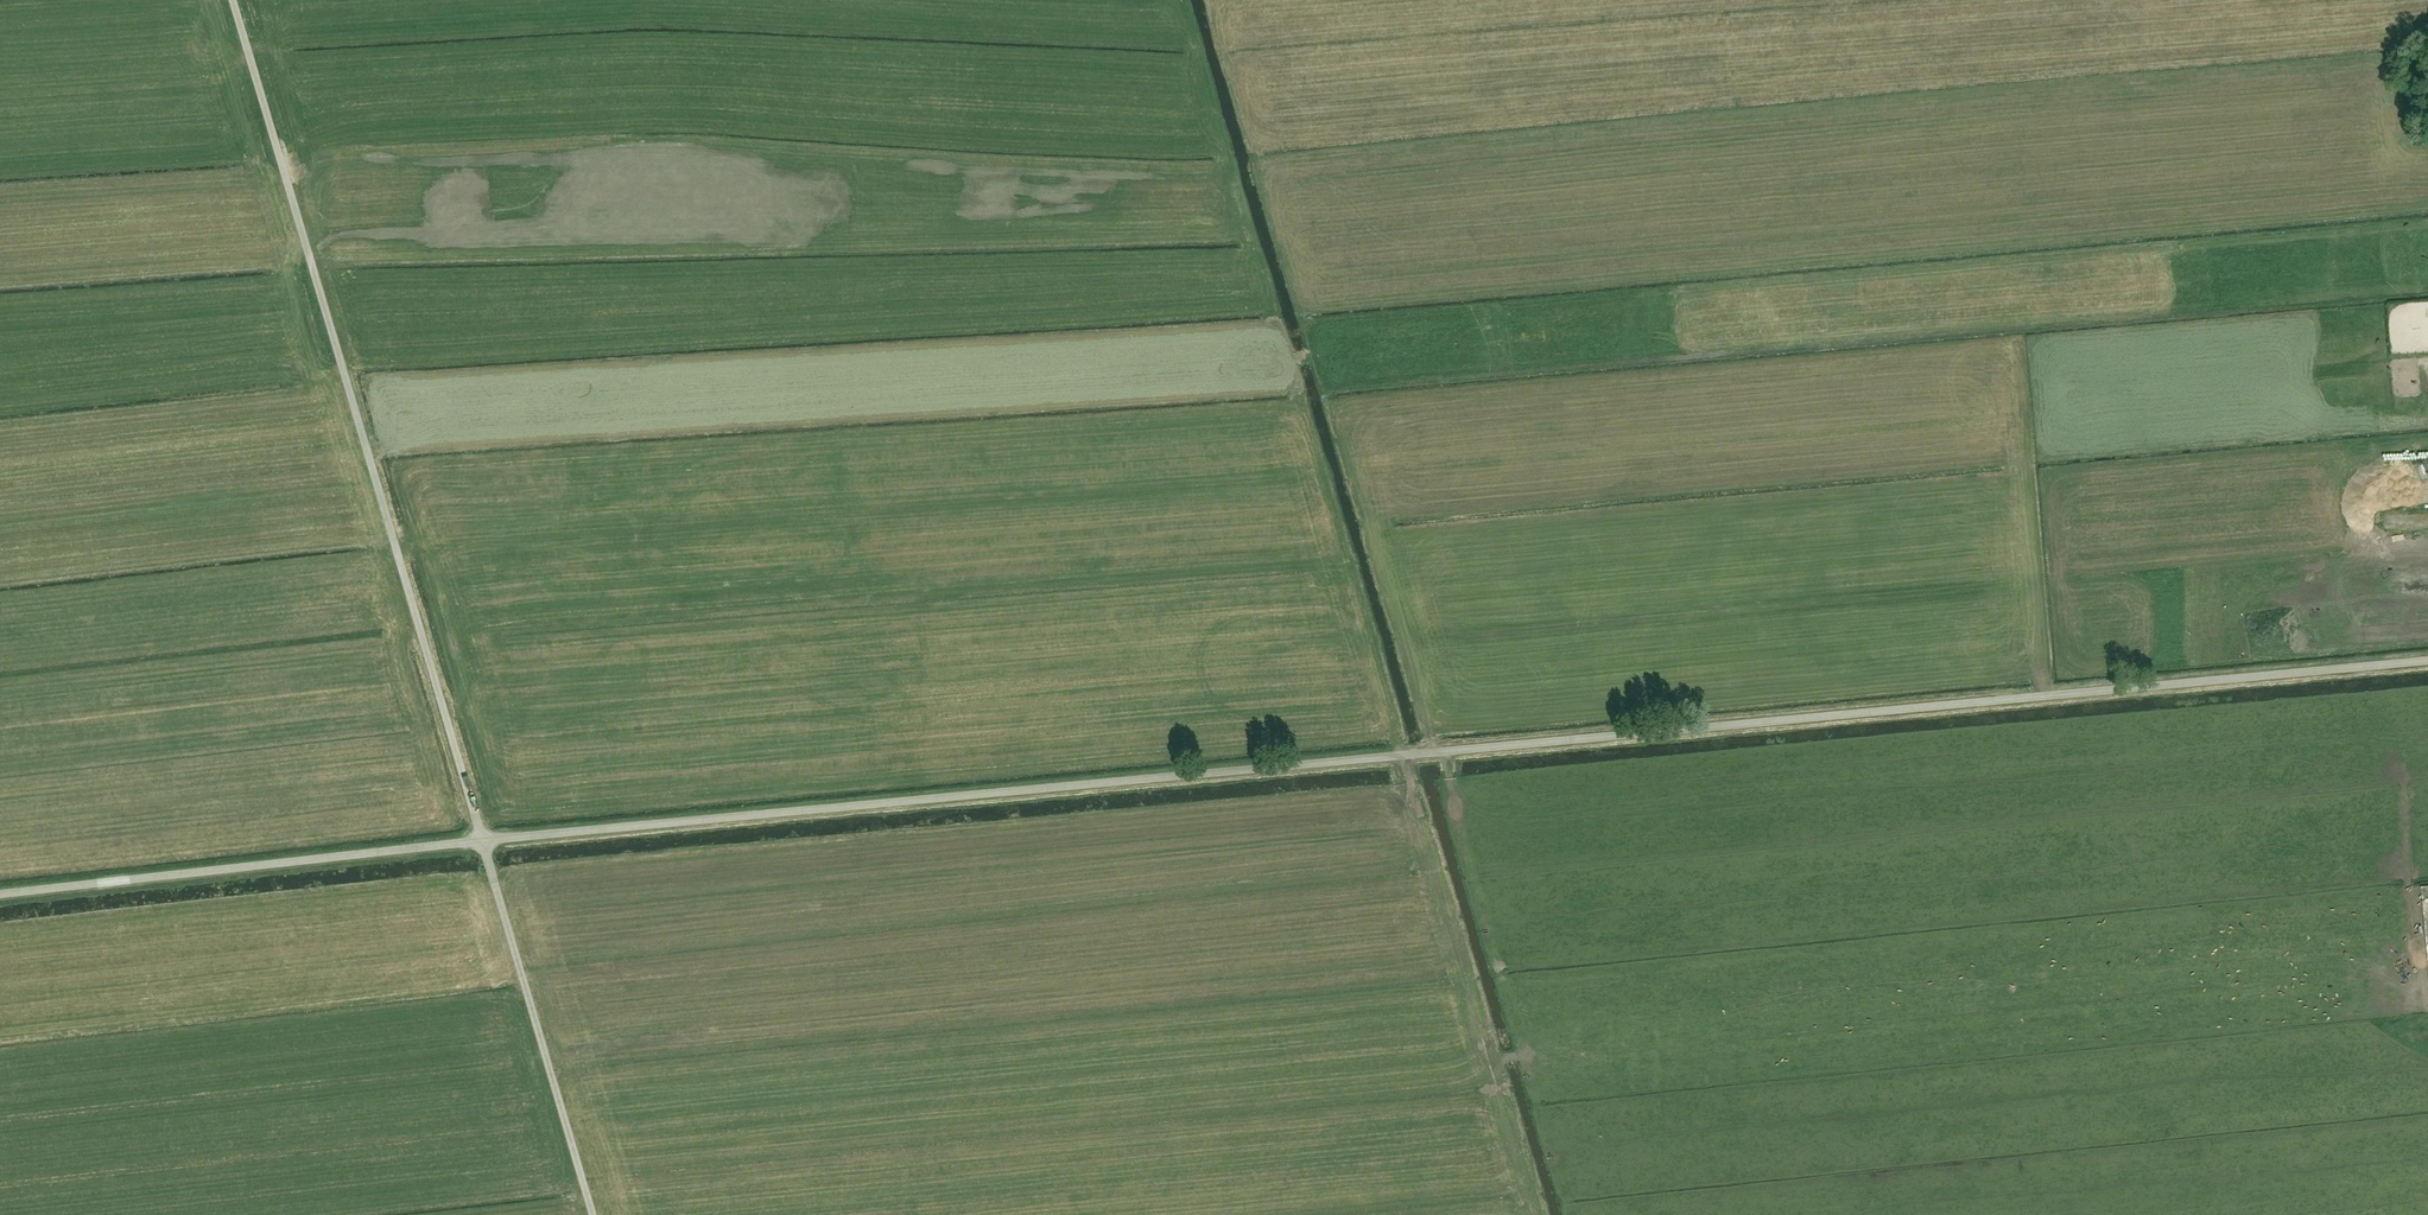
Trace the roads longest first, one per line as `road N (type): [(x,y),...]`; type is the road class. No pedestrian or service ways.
road 1 (unclassified): [(483,839),(2427,659)]
road 2 (unclassified): [(483,839),(230,0)]
road 3 (unclassified): [(0,893),(483,839)]
road 4 (unclassified): [(593,1214),(483,839)]

